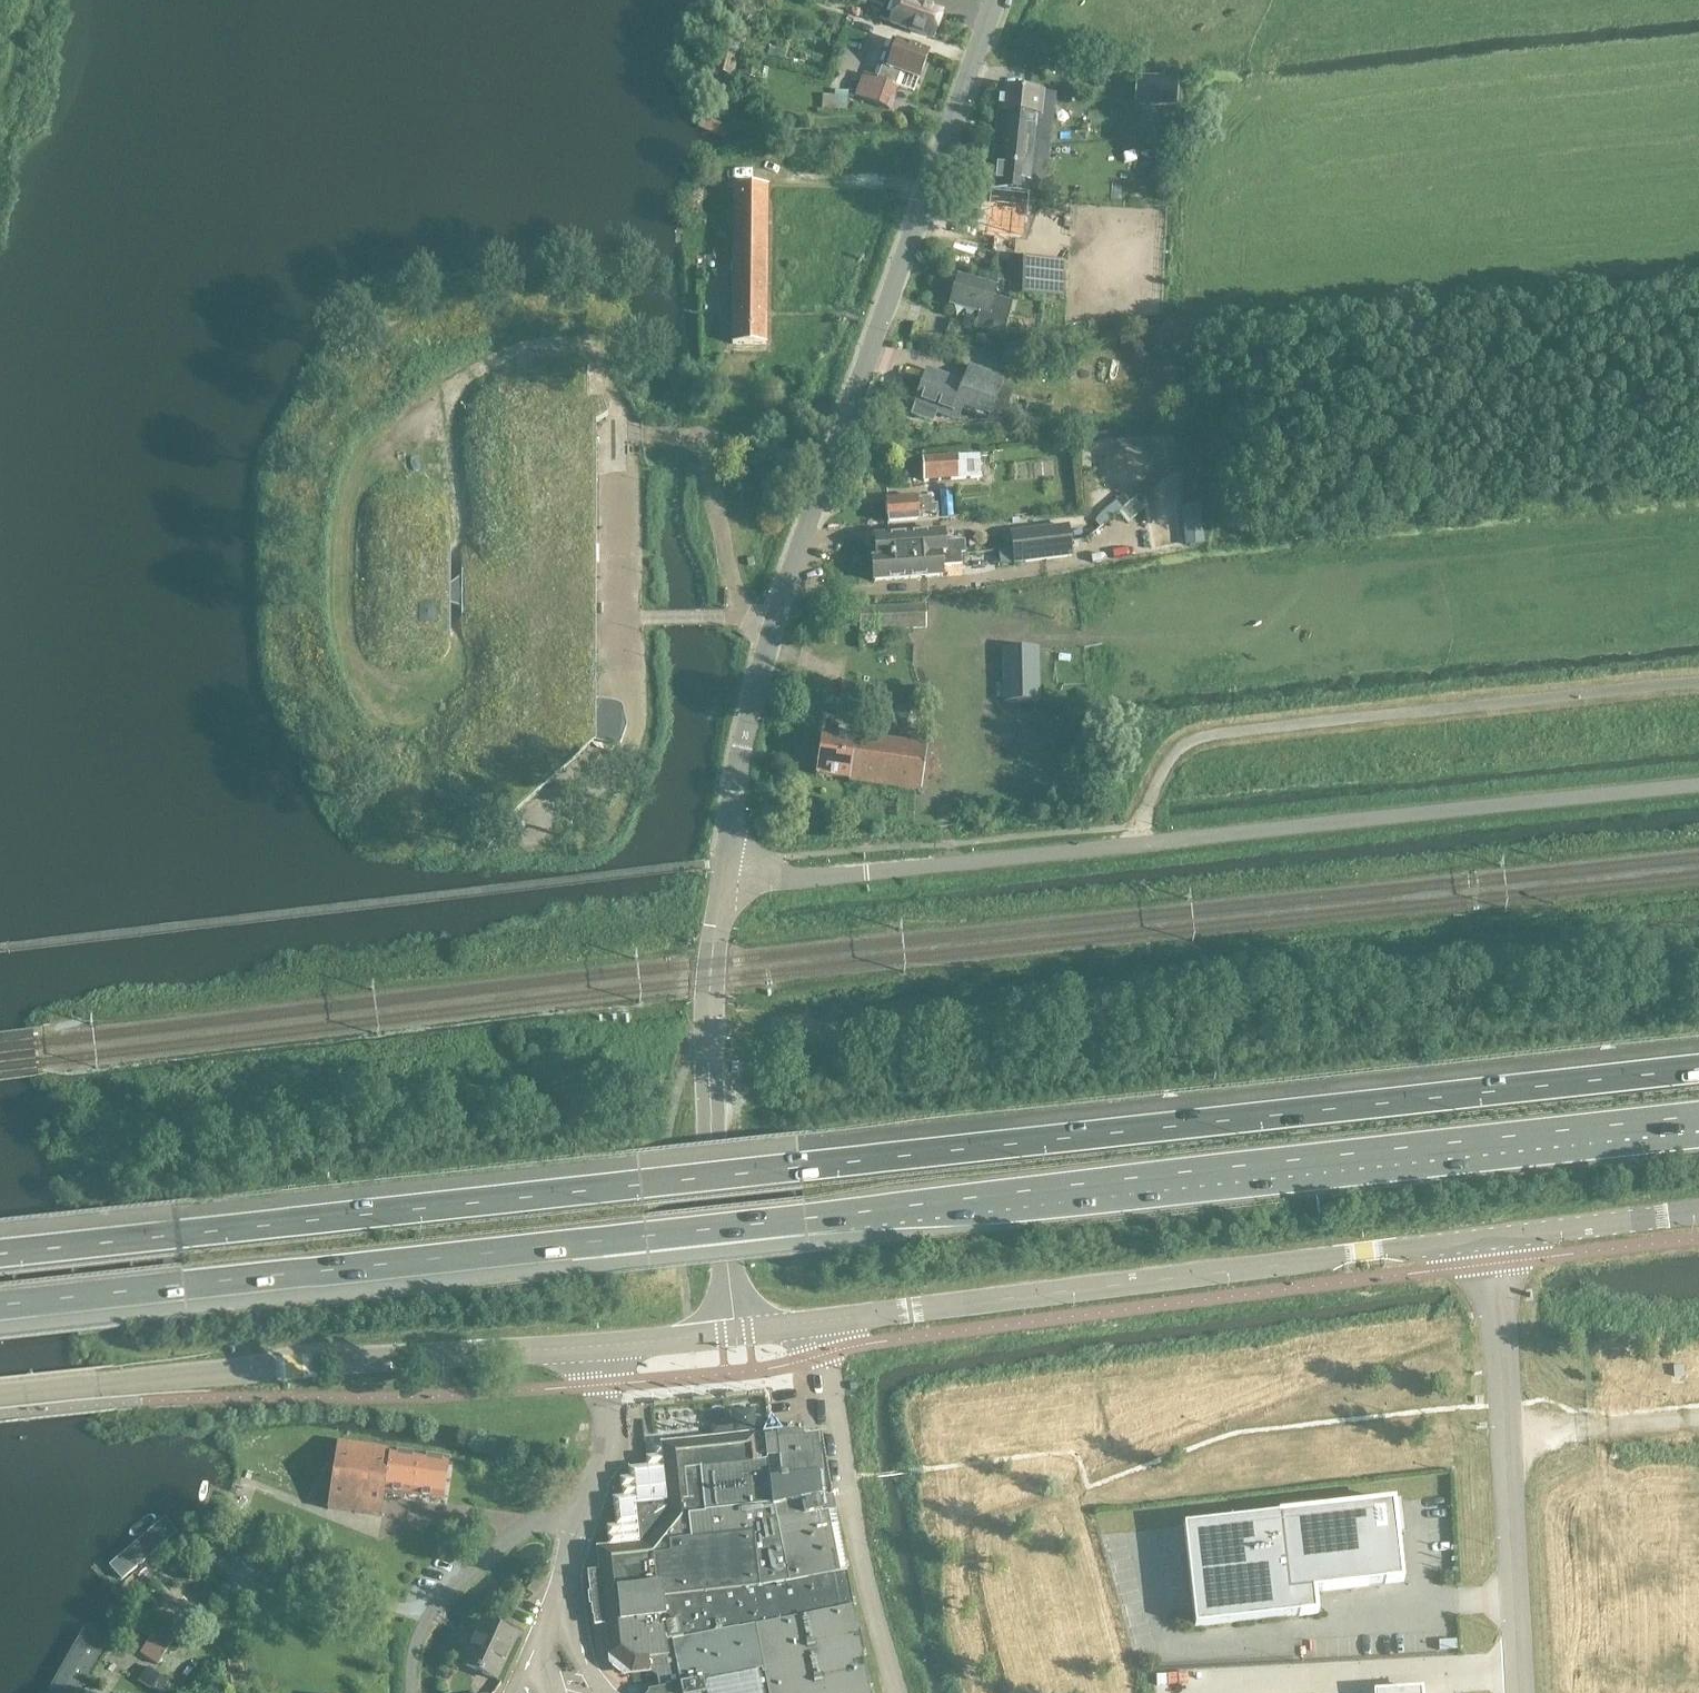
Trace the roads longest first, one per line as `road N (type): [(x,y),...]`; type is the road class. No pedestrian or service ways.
road 1 (motorway): [(0,1305),(1698,1113)]
road 2 (motorway): [(1698,1068),(0,1253)]
road 3 (unclassified): [(726,866),(811,878),(1698,787)]
road 4 (tertiary): [(726,866),(737,774),(776,620),(993,0)]
road 5 (secondary): [(815,1321),(1489,1239)]
road 6 (secondary): [(0,1393),(599,1345)]
road 7 (tertiary): [(740,1329),(709,1068),(711,962),(726,866)]
road 8 (unclassified): [(1489,1239),(1518,1692)]
road 9 (unclassified): [(412,1692),(416,1642),(448,1588),(565,1509),(607,1455),(612,1424),(599,1345)]
road 10 (unclassified): [(894,1692),(815,1321)]
road 11 (secondary): [(1489,1239),(1698,1213)]
road 12 (secondary): [(599,1345),(740,1329)]

